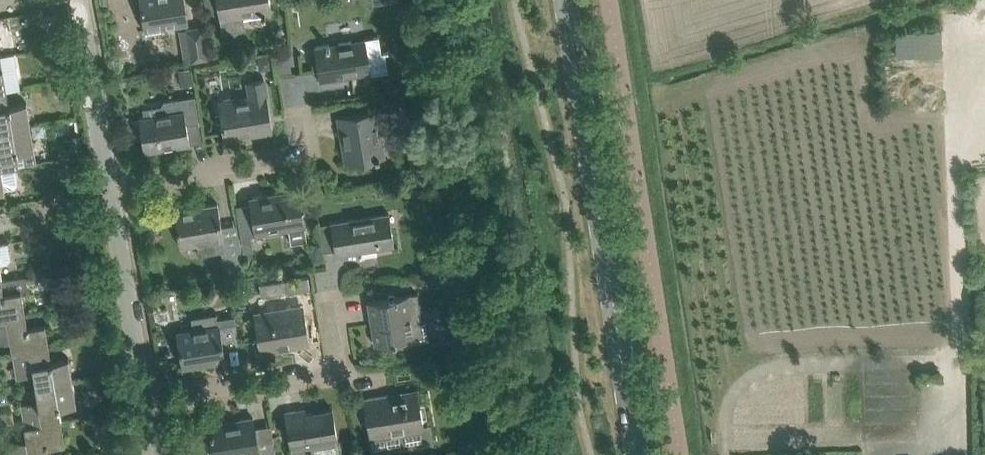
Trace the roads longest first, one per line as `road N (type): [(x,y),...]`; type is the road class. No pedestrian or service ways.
road 1 (tertiary): [(639,454),(567,0)]
road 2 (residential): [(147,413),(314,390),(325,368),(322,319)]
road 3 (residential): [(111,195),(147,413)]
road 4 (residential): [(111,195),(291,168),(305,132)]
road 5 (residential): [(76,0),(111,195)]

